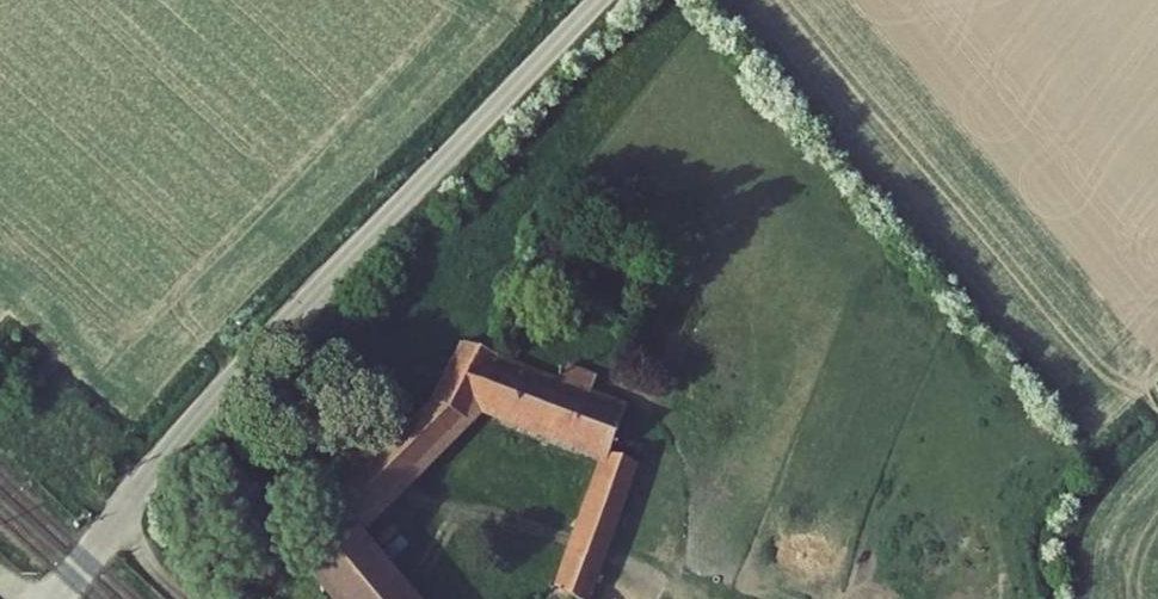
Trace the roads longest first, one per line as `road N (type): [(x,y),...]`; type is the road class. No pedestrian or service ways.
road 1 (unclassified): [(58,598),(215,397),(598,0)]

